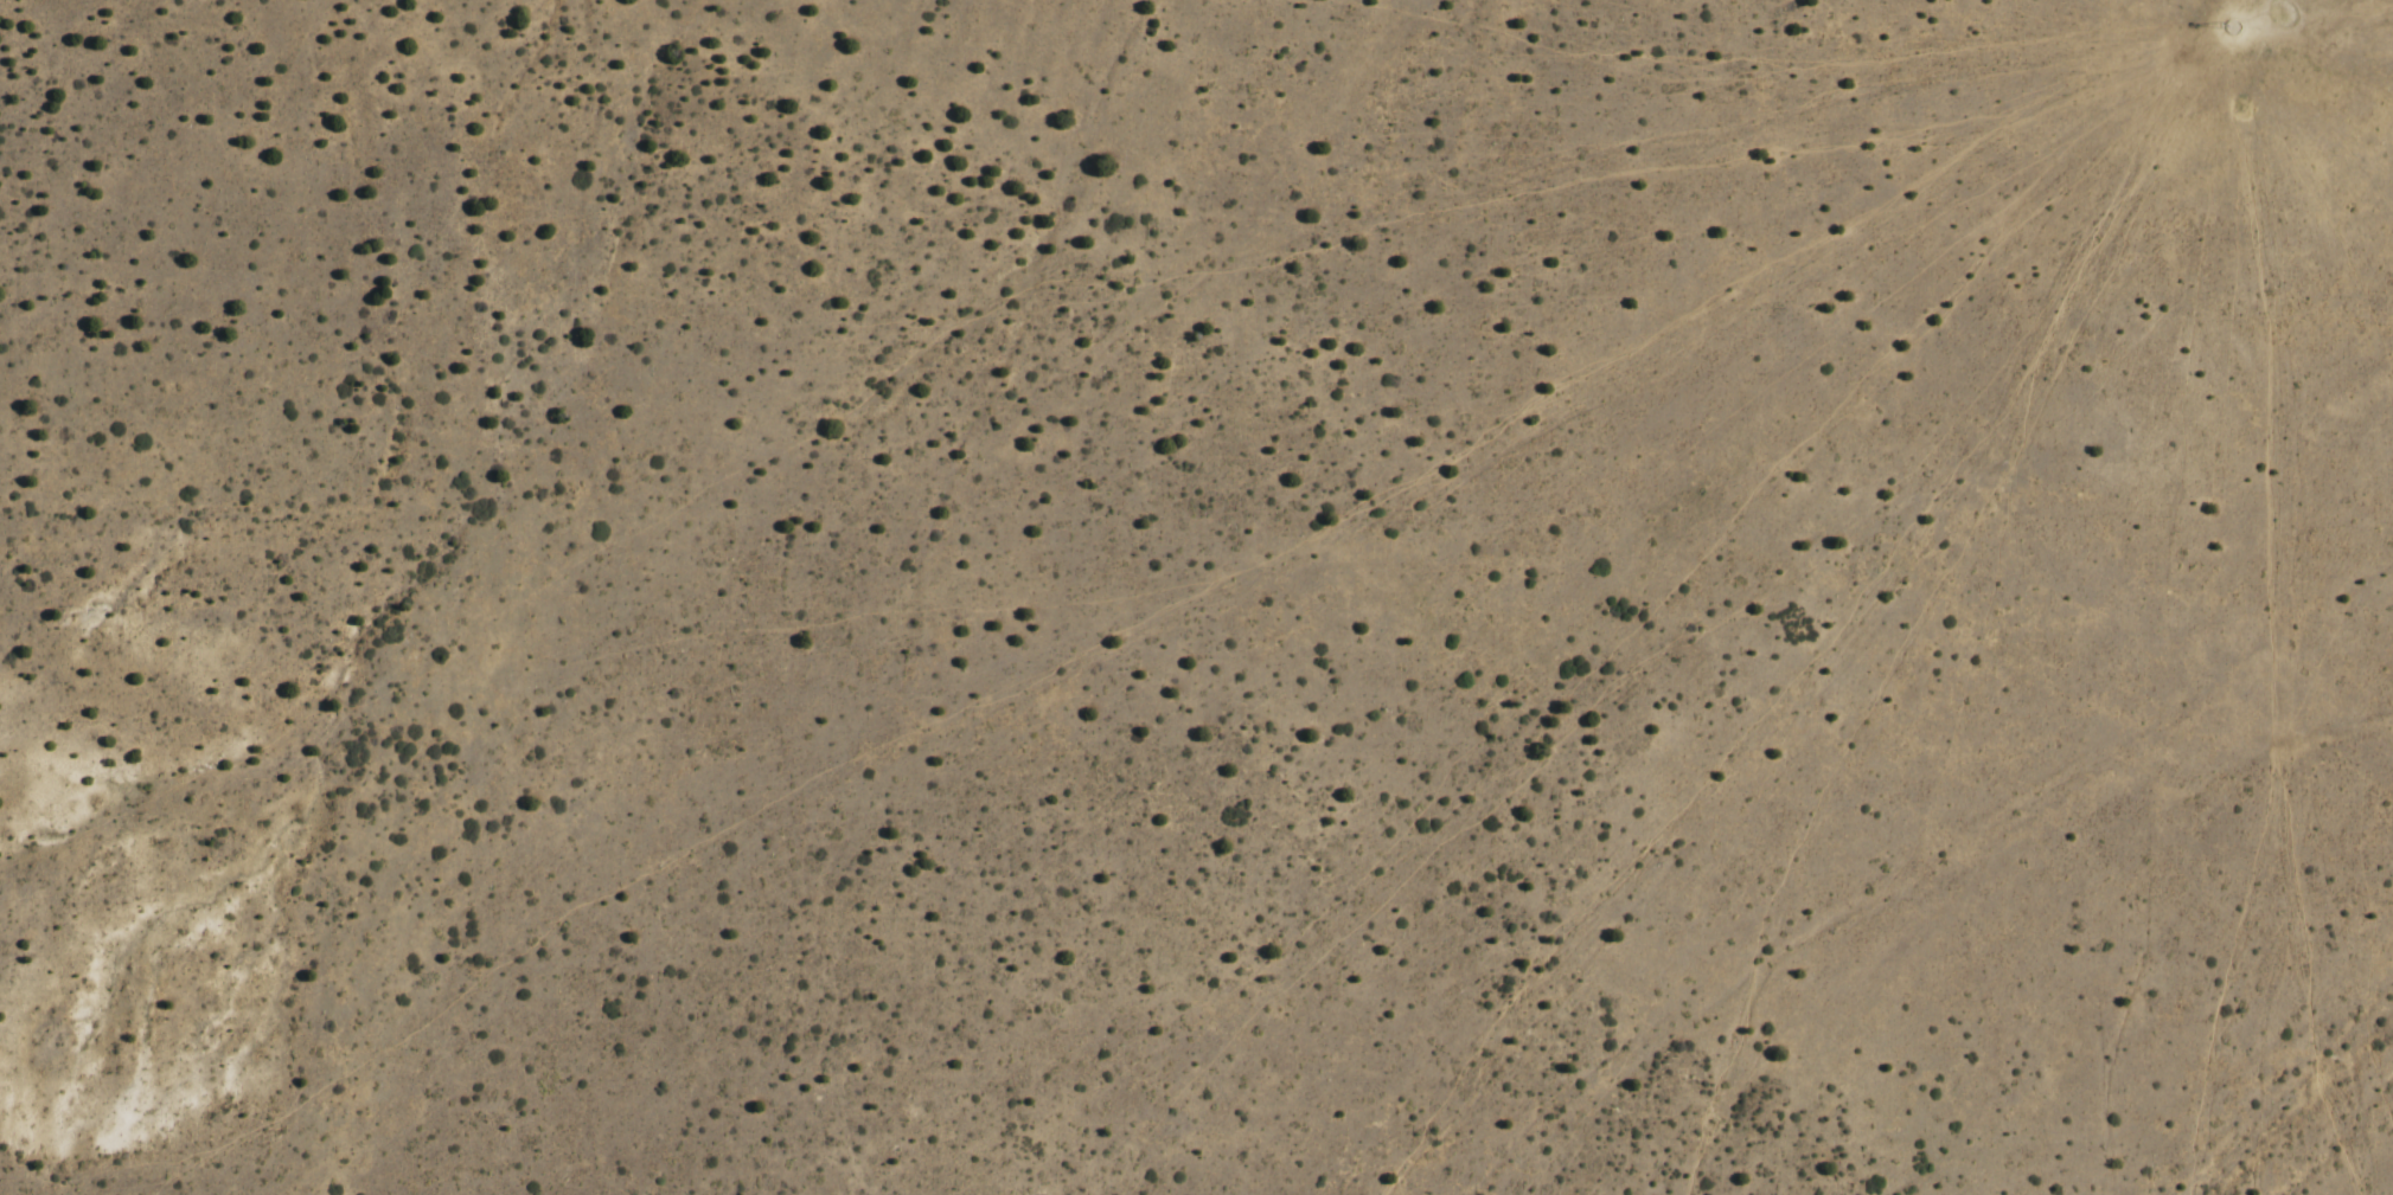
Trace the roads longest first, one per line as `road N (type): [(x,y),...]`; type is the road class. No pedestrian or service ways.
road 1 (residential): [(1610,0),(1856,14),(1941,0)]
road 2 (track): [(2392,1058),(2254,1194)]

